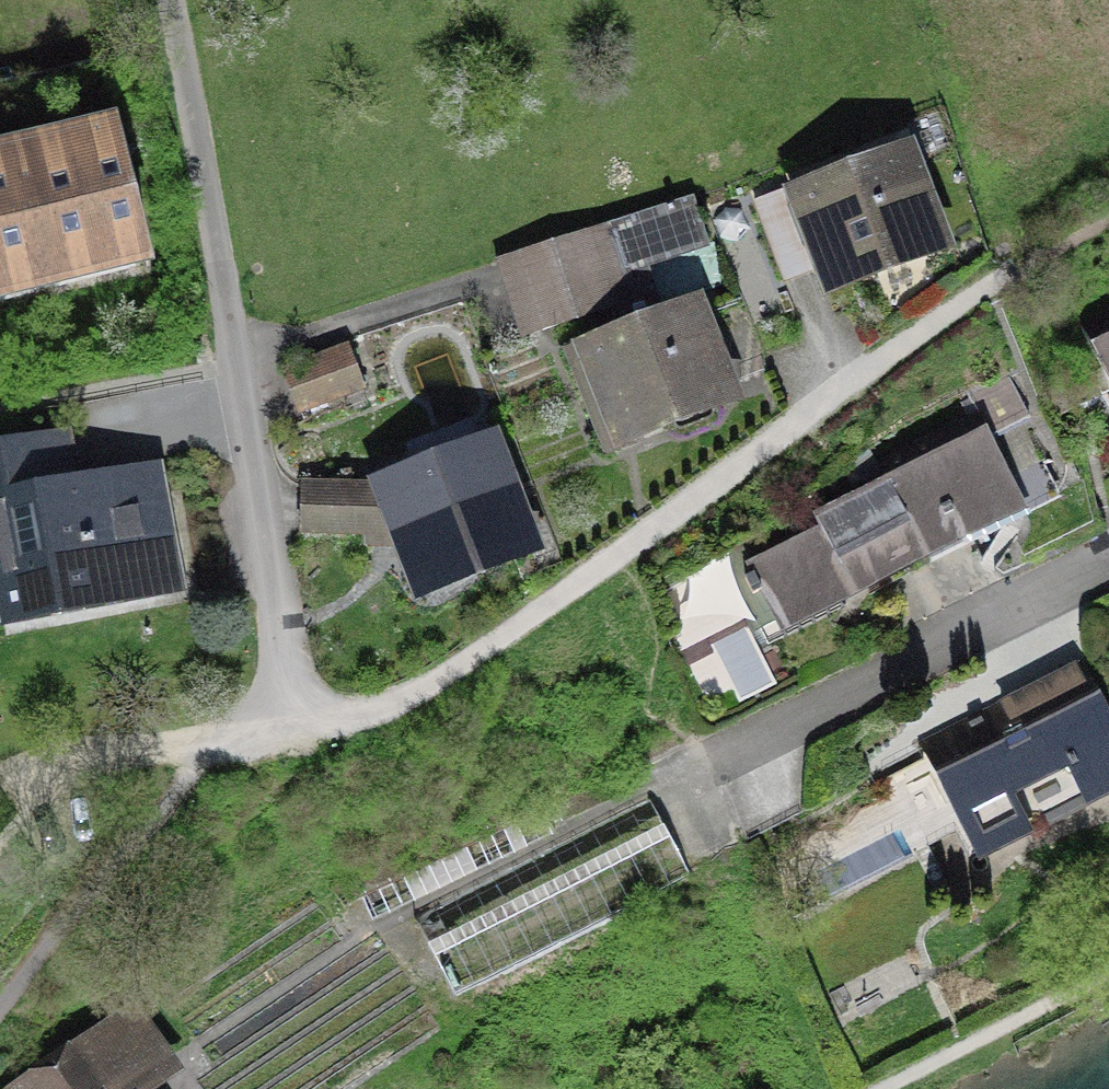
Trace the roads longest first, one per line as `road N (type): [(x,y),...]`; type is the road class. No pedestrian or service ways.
road 1 (residential): [(168,0),(299,724)]
road 2 (residential): [(735,743),(1108,550)]

